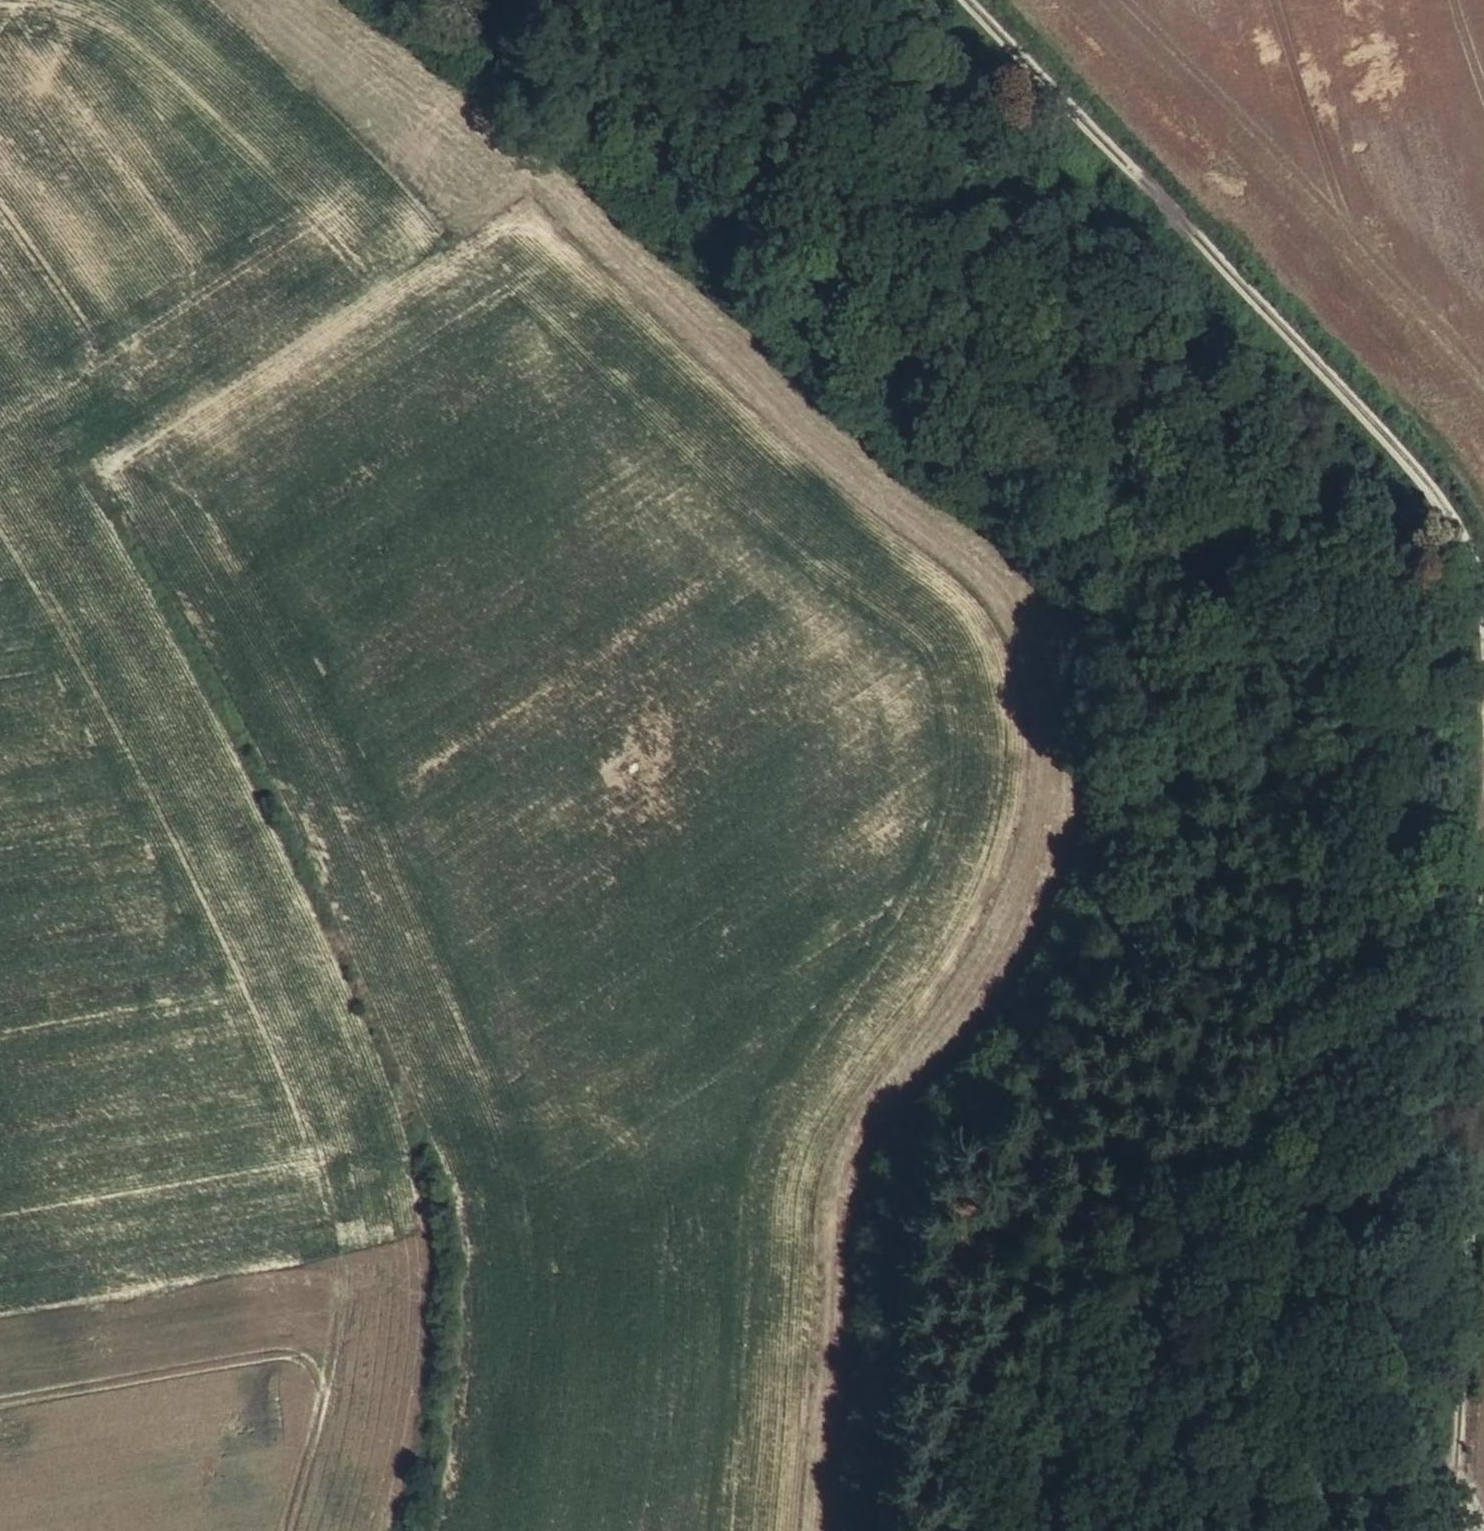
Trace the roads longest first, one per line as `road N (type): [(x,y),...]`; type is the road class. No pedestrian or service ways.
road 1 (track): [(1483,720),(1452,1420),(1423,1530)]
road 2 (track): [(927,0),(1343,428),(1439,512),(1483,590)]
road 3 (track): [(459,1283),(444,1434),(413,1530)]

